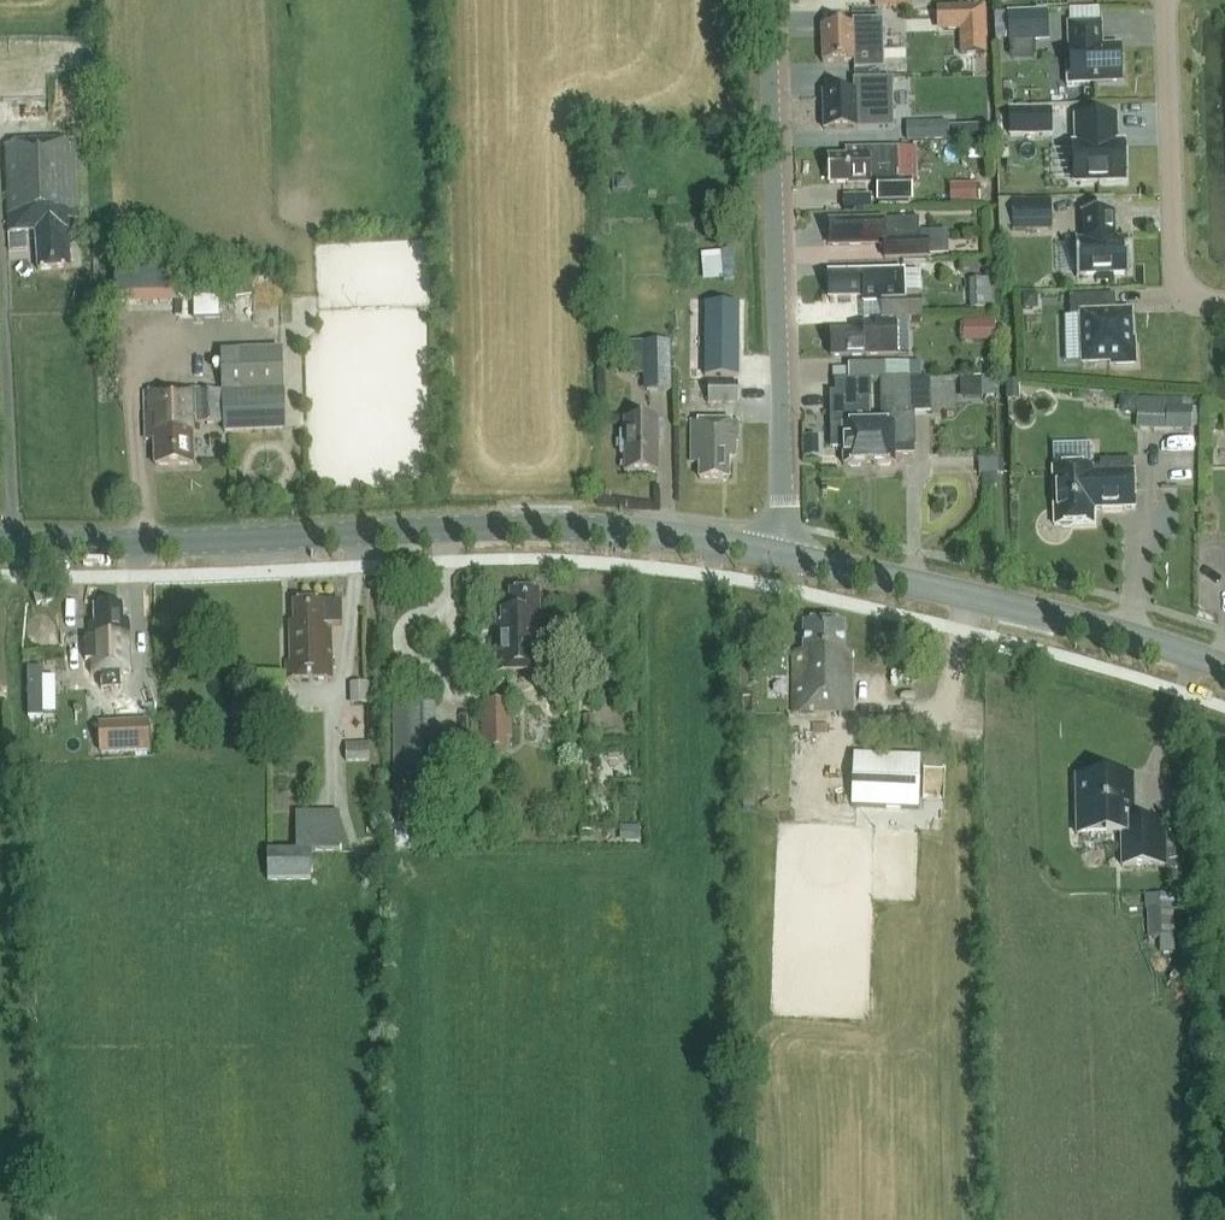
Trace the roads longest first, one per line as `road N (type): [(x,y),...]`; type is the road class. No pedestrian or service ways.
road 1 (secondary): [(781,556),(619,529),(144,545),(0,542)]
road 2 (residential): [(781,556),(766,0)]
road 3 (secondary): [(1224,666),(1057,616),(781,556)]
road 4 (residential): [(1165,0),(1175,267),(1194,298),(1224,304)]

